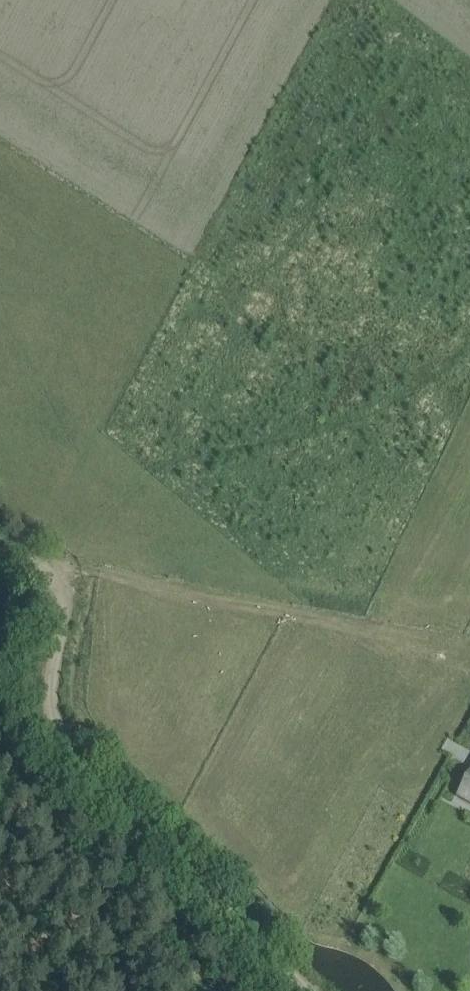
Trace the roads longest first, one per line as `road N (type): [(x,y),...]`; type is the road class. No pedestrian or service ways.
road 1 (track): [(0,537),(62,594),(46,684),(46,703),(63,729),(323,990)]

